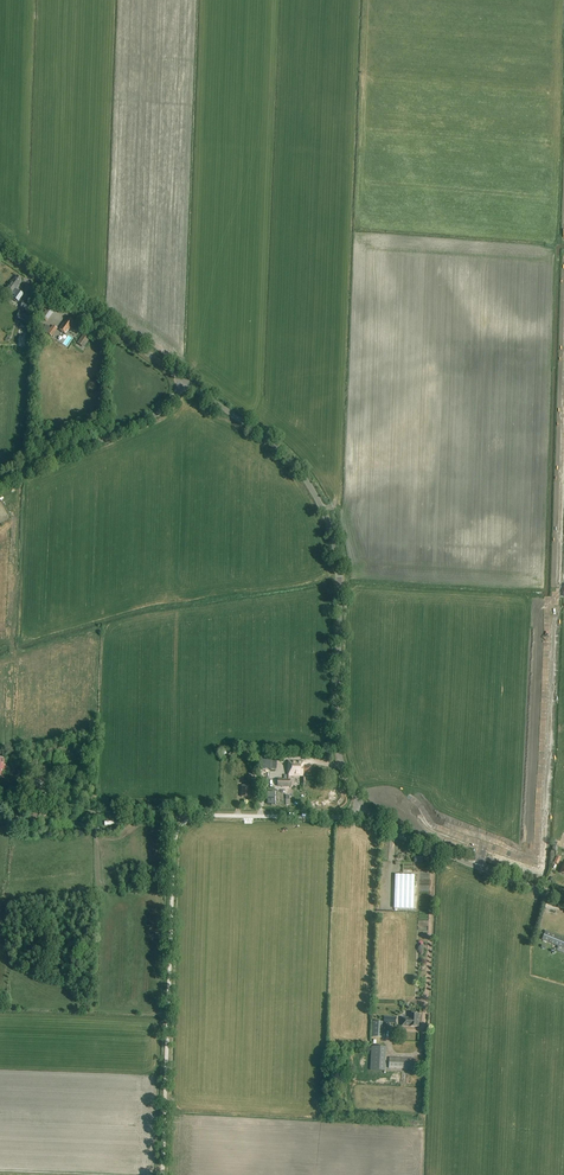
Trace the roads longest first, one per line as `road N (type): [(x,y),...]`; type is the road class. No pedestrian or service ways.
road 1 (unclassified): [(361,804),(339,754),(339,569),(322,506),(284,454),(185,380)]
road 2 (track): [(188,820),(176,839),(164,1174)]
road 3 (track): [(432,850),(422,1049),(393,1054),(388,1042)]
road 4 (unclassified): [(185,380),(0,250)]
road 5 (unclassified): [(563,899),(409,840),(361,804)]
road 6 (unclassified): [(0,485),(157,414),(185,380)]
road 7 (unclassified): [(361,804),(341,818),(188,820)]
road 8 (track): [(188,820),(43,794)]

